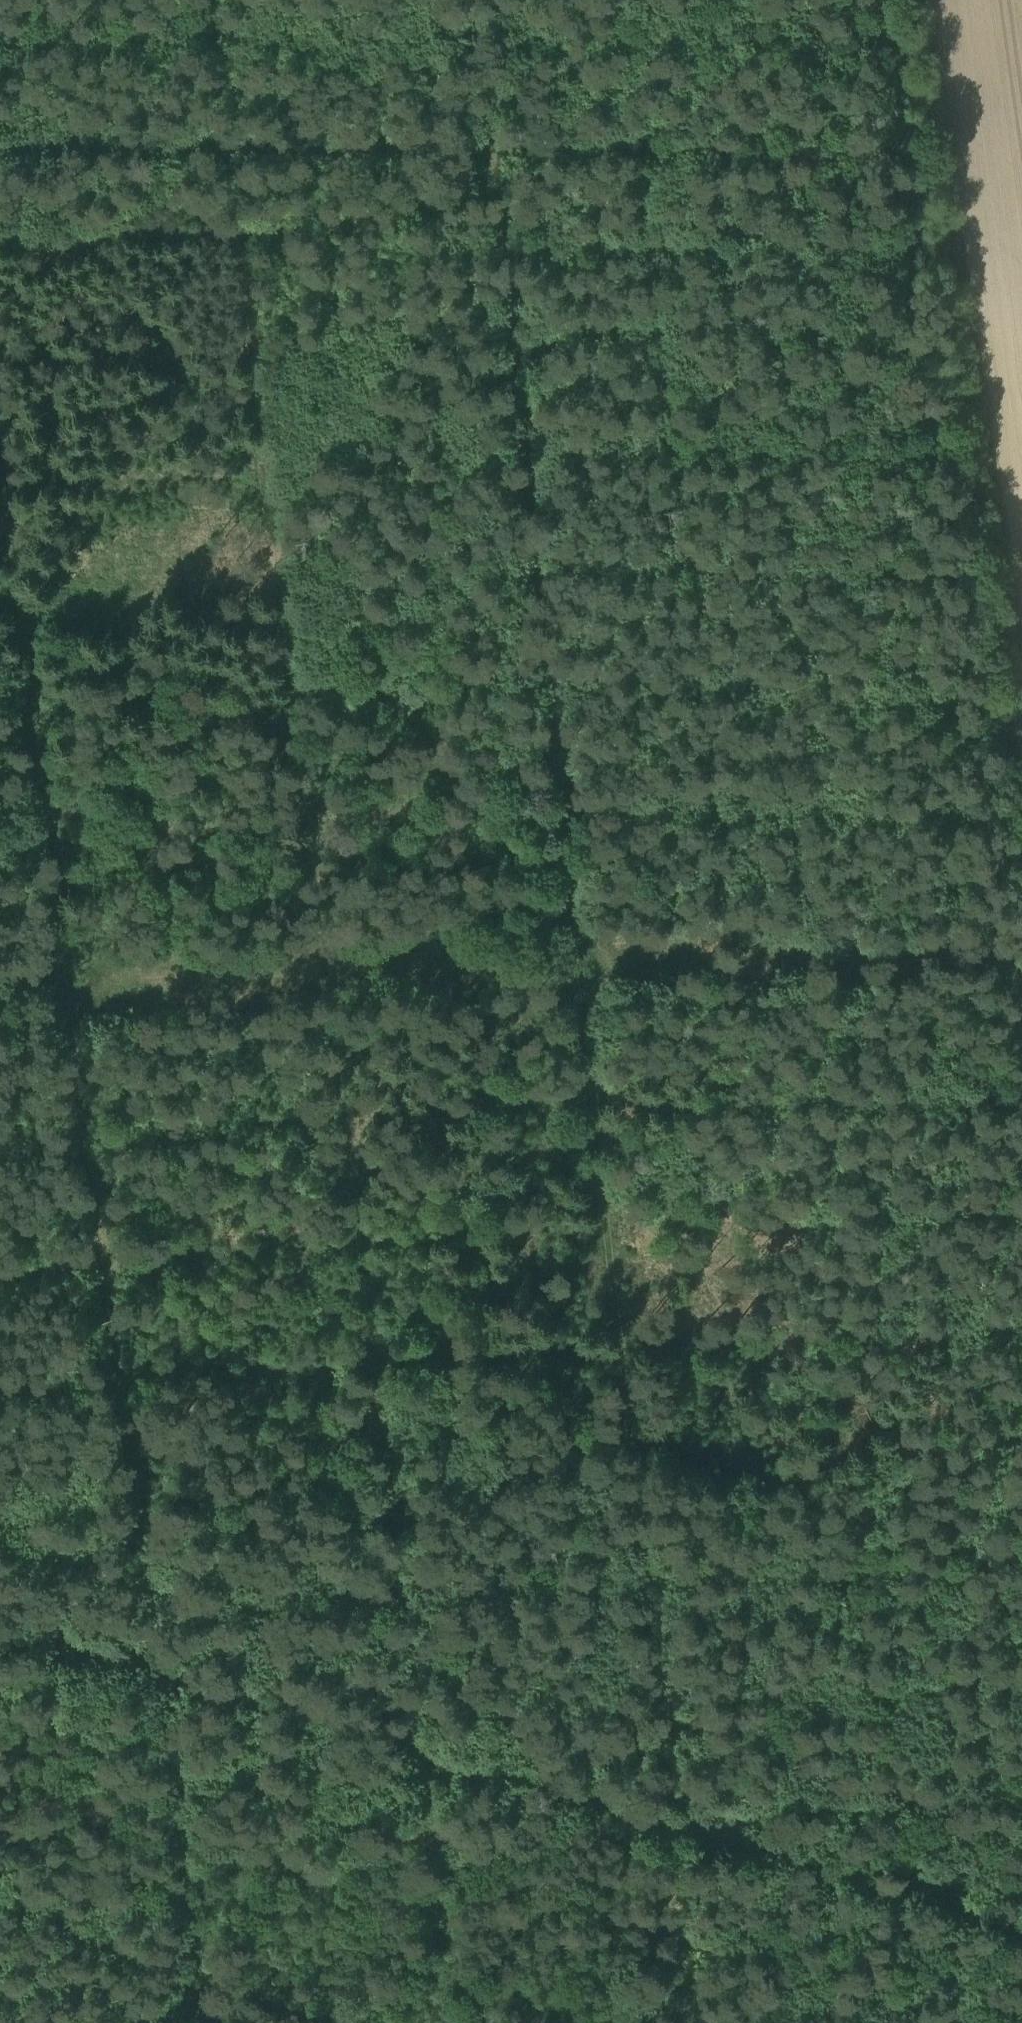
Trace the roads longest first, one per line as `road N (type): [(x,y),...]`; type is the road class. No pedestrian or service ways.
road 1 (track): [(479,0),(661,1794)]
road 2 (track): [(1021,1893),(0,1623)]

